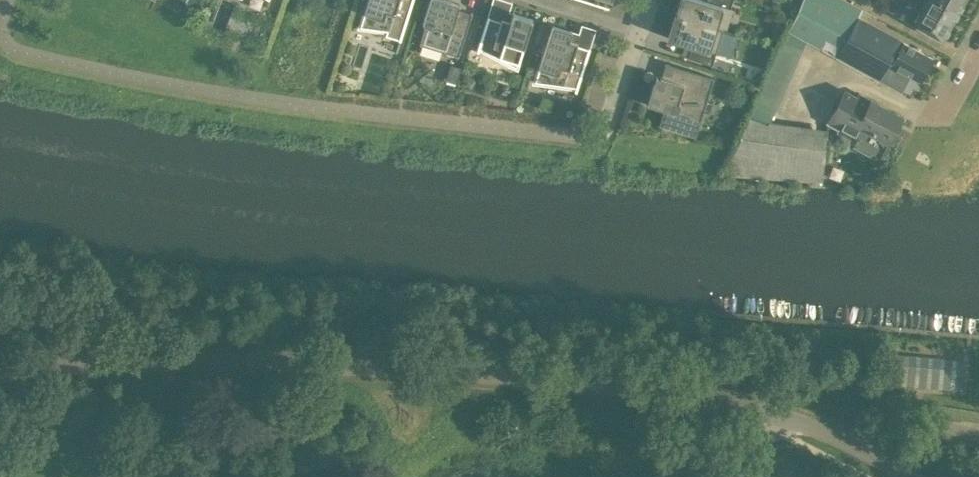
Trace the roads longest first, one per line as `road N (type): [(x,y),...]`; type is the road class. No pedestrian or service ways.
road 1 (residential): [(904,476),(826,433),(690,394),(295,362),(0,373)]

